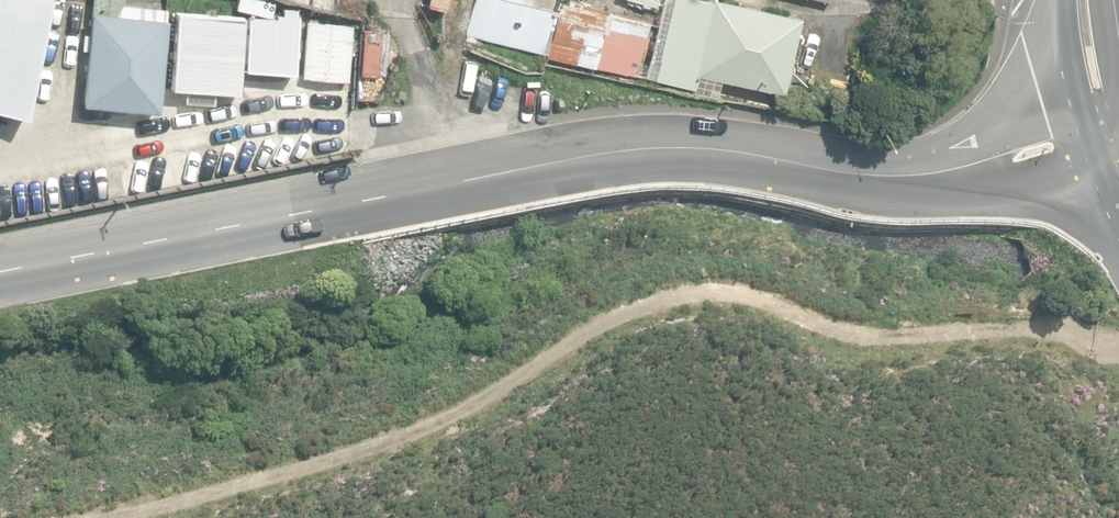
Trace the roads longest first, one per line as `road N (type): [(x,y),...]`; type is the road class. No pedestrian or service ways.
road 1 (unclassified): [(1092,121),(944,163),(829,166),(643,150),(0,268)]
road 2 (track): [(144,517),(253,490),(436,420),(665,293),(884,342),(1118,331)]
road 3 (tertiary): [(1068,0),(1092,121)]

